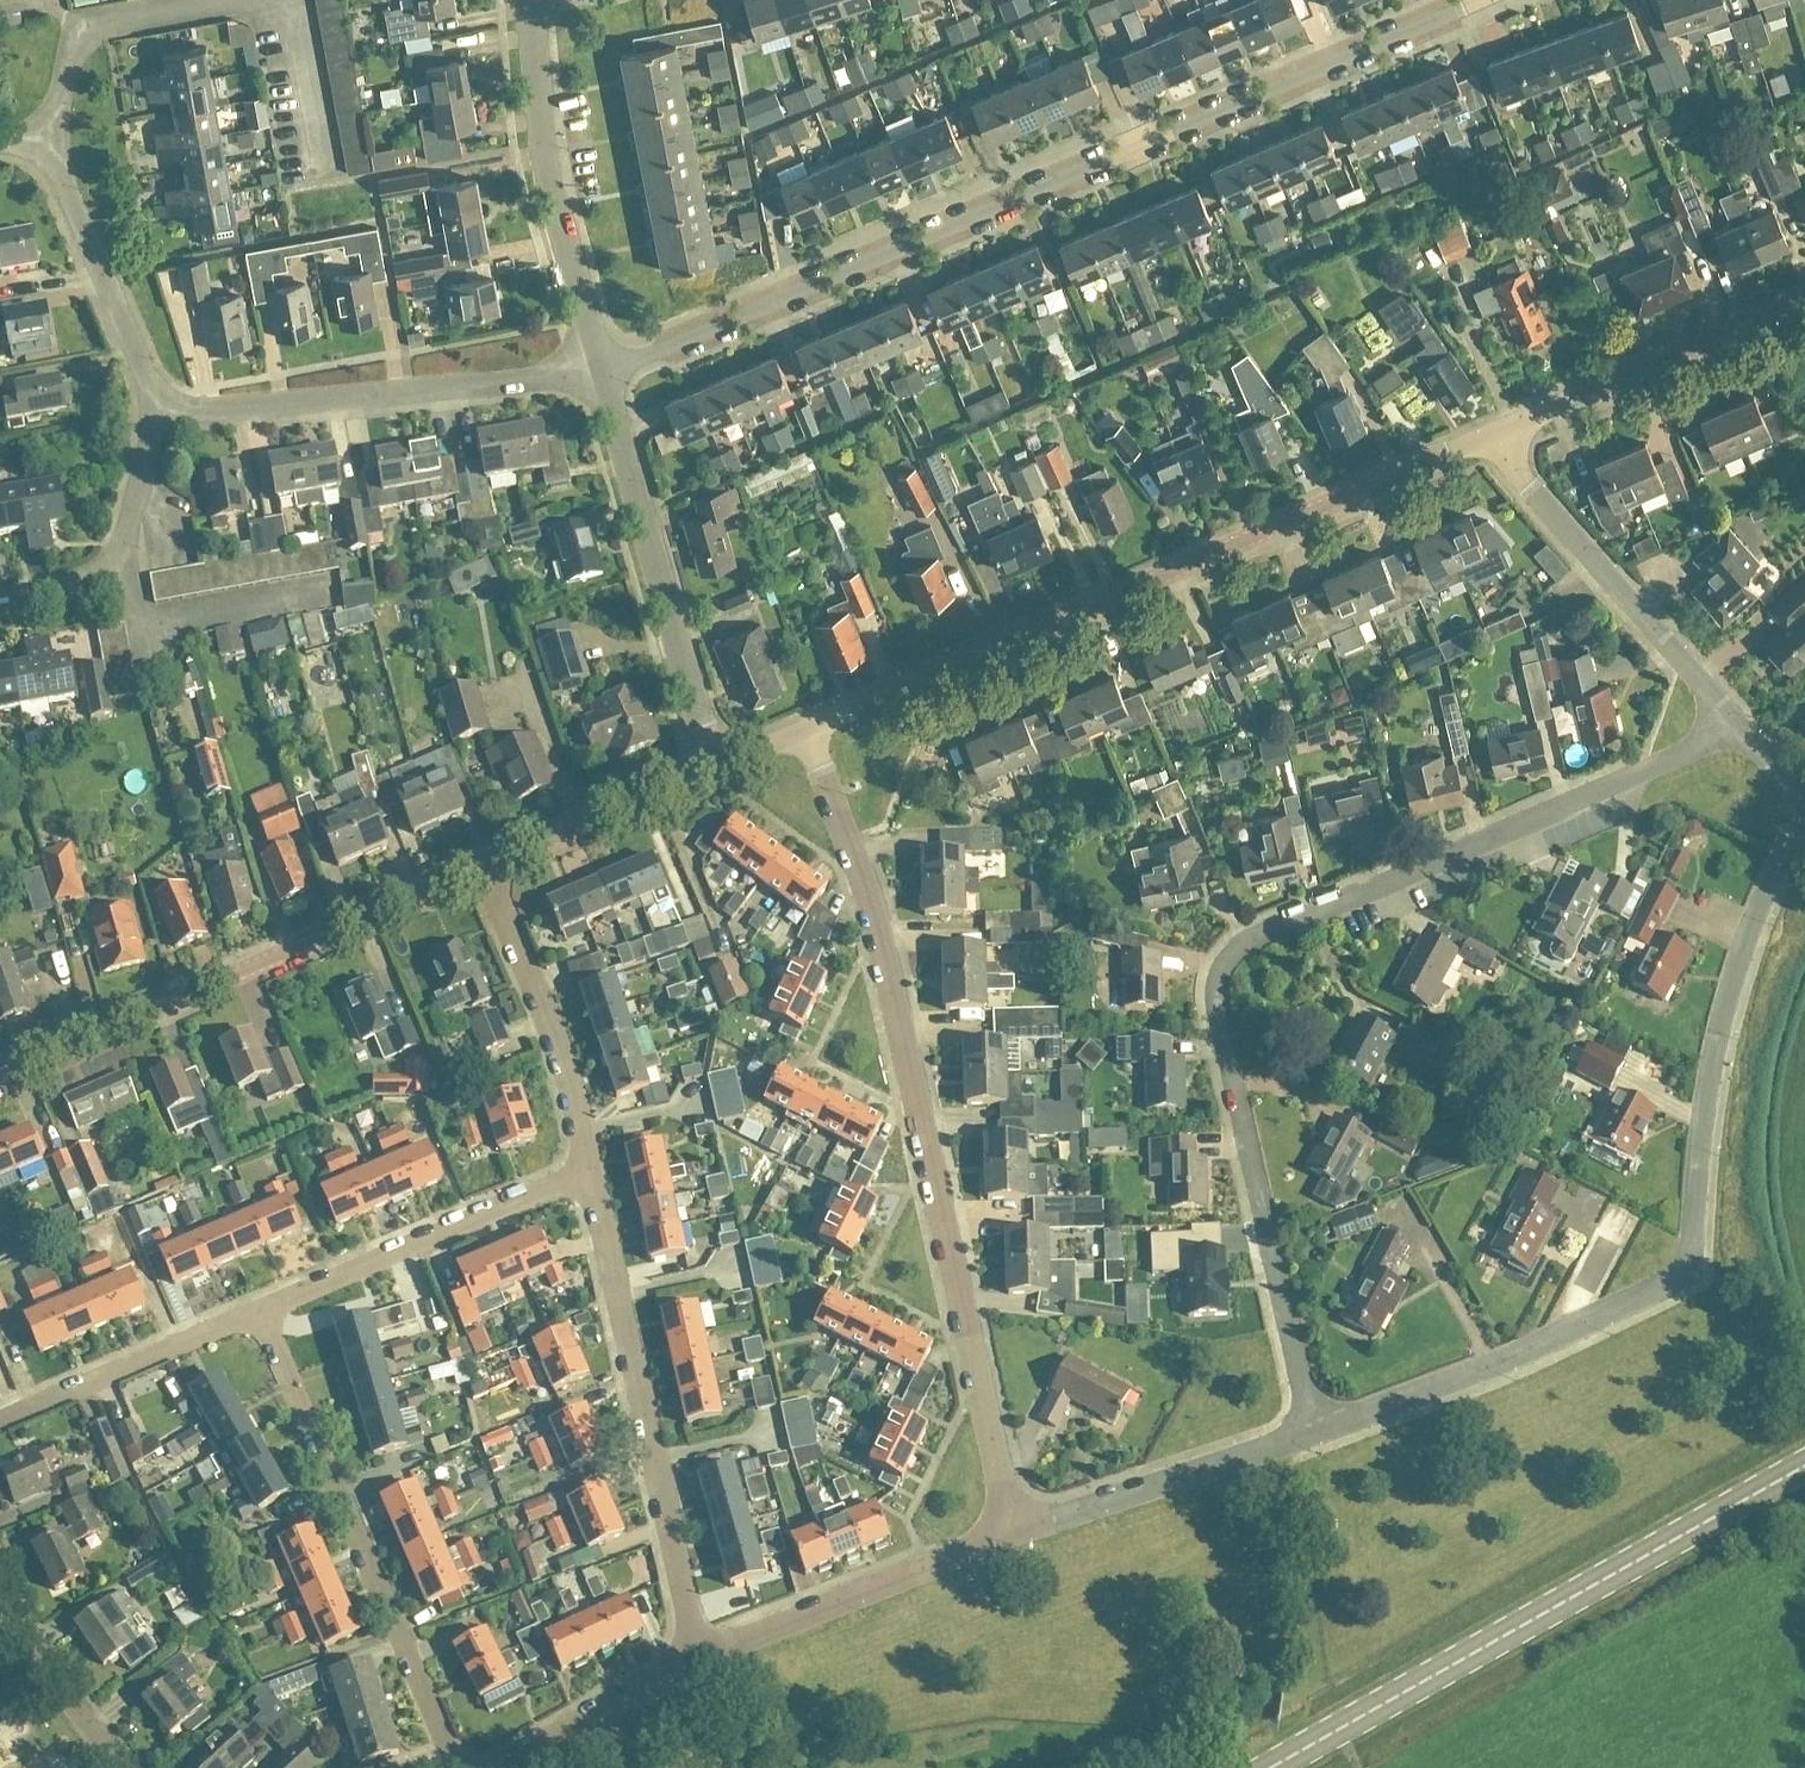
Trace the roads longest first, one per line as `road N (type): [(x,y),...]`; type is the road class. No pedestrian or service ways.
road 1 (residential): [(1312,1433),(1216,1003),(1226,961),(1243,946),(1688,753),(1729,721)]
road 2 (residential): [(1312,1433),(1471,1378),(1649,1296),(1686,1268),(1717,1053),(1795,813),(1789,789),(1729,721)]
road 3 (residential): [(599,371),(1483,0)]
road 4 (residential): [(1018,1537),(870,897),(808,733)]
road 5 (residential): [(808,733),(1485,438)]
road 6 (primary): [(1274,1767),(1804,1466)]
road 7 (residential): [(0,1074),(486,868)]
road 8 (residential): [(698,1660),(590,1168)]
road 9 (residential): [(458,1767),(259,1312)]
road 10 (residential): [(163,414),(599,371)]
road 11 (residential): [(720,769),(599,371)]
road 12 (residential): [(599,371),(548,171),(530,4)]
road 13 (residential): [(1729,721),(1485,438)]
road 14 (residential): [(259,1312),(590,1168)]
road 15 (residential): [(1485,438),(1804,298)]
road 16 (residential): [(698,1660),(1018,1537)]
road 17 (residential): [(590,1168),(486,868)]
road 18 (residential): [(1018,1537),(1312,1433)]
road 19 (residential): [(40,156),(77,55),(95,34),(117,22),(246,0)]
road 20 (residential): [(40,156),(66,184),(163,414)]
road 21 (residential): [(0,1421),(259,1312)]
road 22 (residential): [(486,868),(720,769)]
road 23 (residential): [(109,572),(141,613),(155,619),(327,596)]
road 24 (residential): [(492,1767),(698,1660)]
road 25 (residential): [(126,1767),(27,1637),(0,1581)]
road 26 (residential): [(284,0),(312,167)]
road 27 (residential): [(109,572),(123,552),(163,414)]

